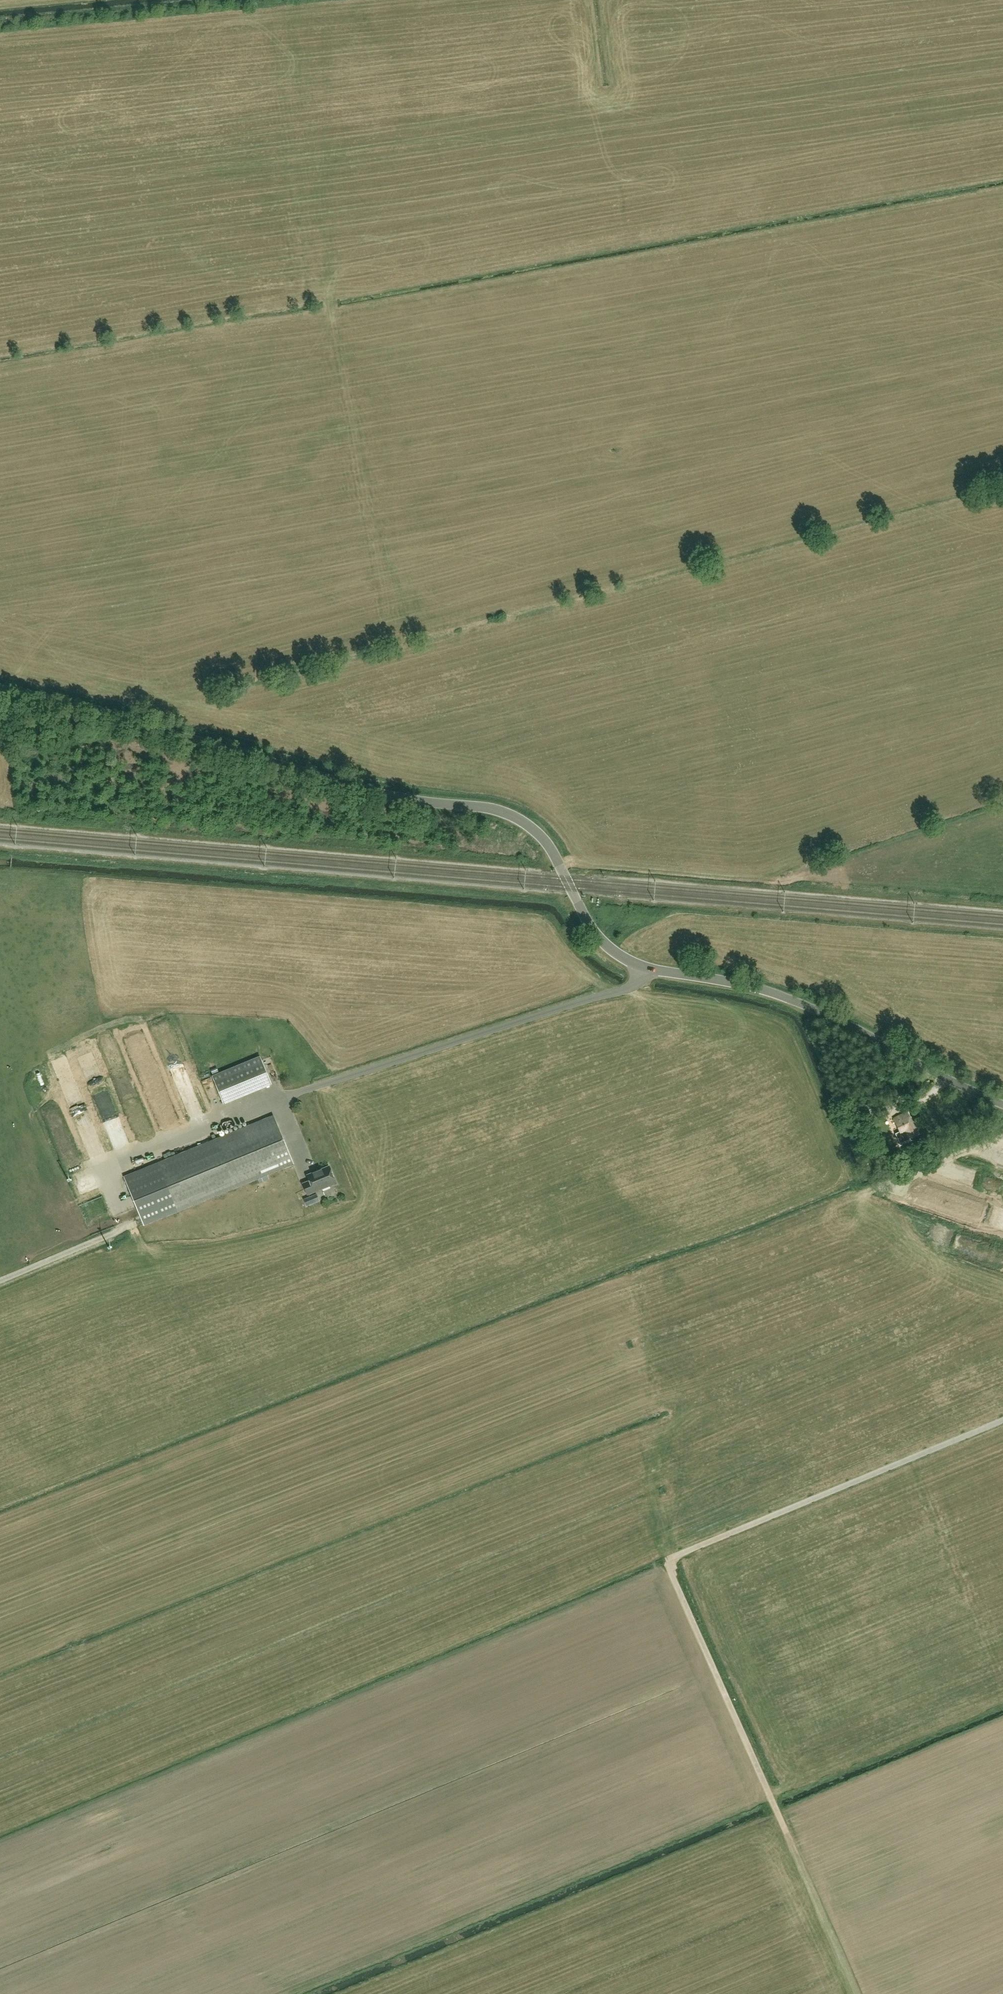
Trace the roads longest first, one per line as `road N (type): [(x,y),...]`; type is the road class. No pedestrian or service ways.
road 1 (unclassified): [(1002,1105),(772,993),(646,969),(620,955),(593,930),(546,843),(502,811),(376,792),(0,688)]

